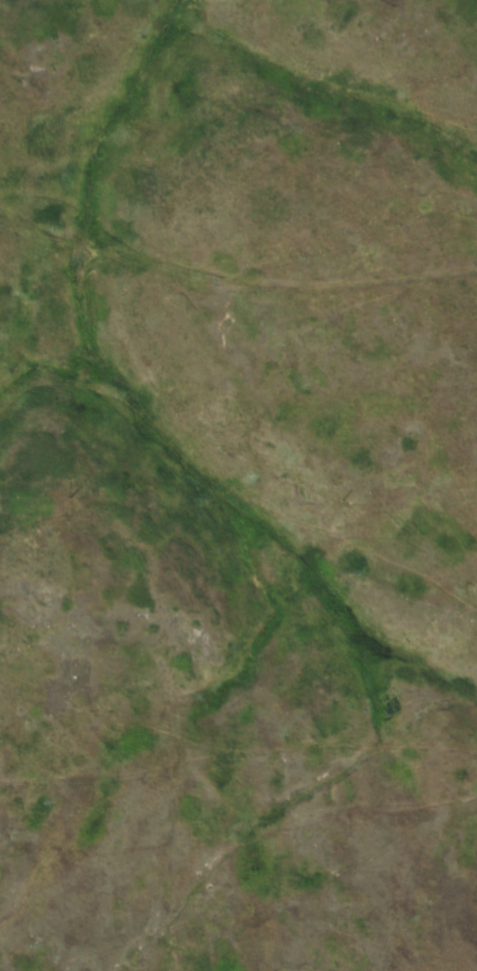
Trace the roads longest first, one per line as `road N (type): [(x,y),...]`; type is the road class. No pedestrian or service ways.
road 1 (track): [(476,267),(278,289),(217,285),(0,206)]

